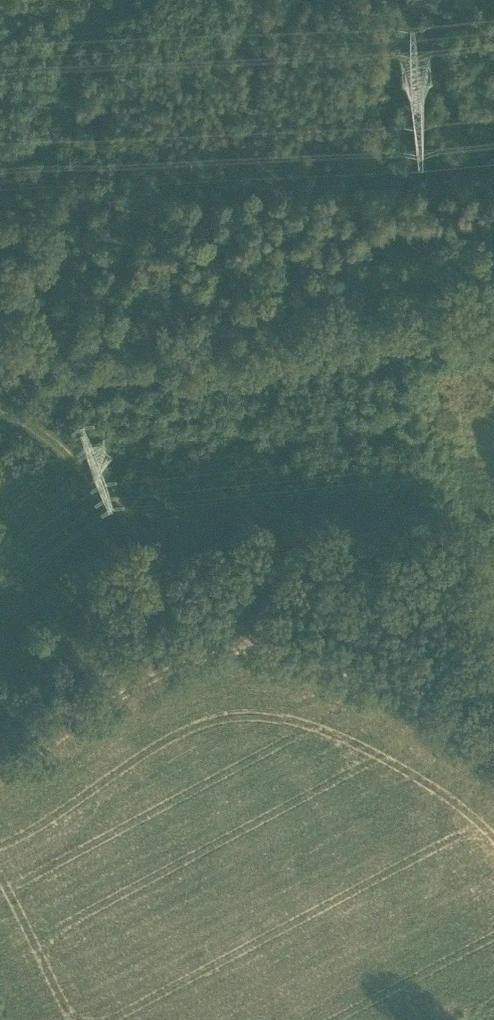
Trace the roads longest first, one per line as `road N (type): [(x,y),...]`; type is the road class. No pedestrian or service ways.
road 1 (track): [(237,649),(109,497),(52,441),(0,407)]
road 2 (track): [(237,649),(264,648),(337,670),(431,715),(493,763)]
road 3 (track): [(0,779),(163,667),(237,649)]

